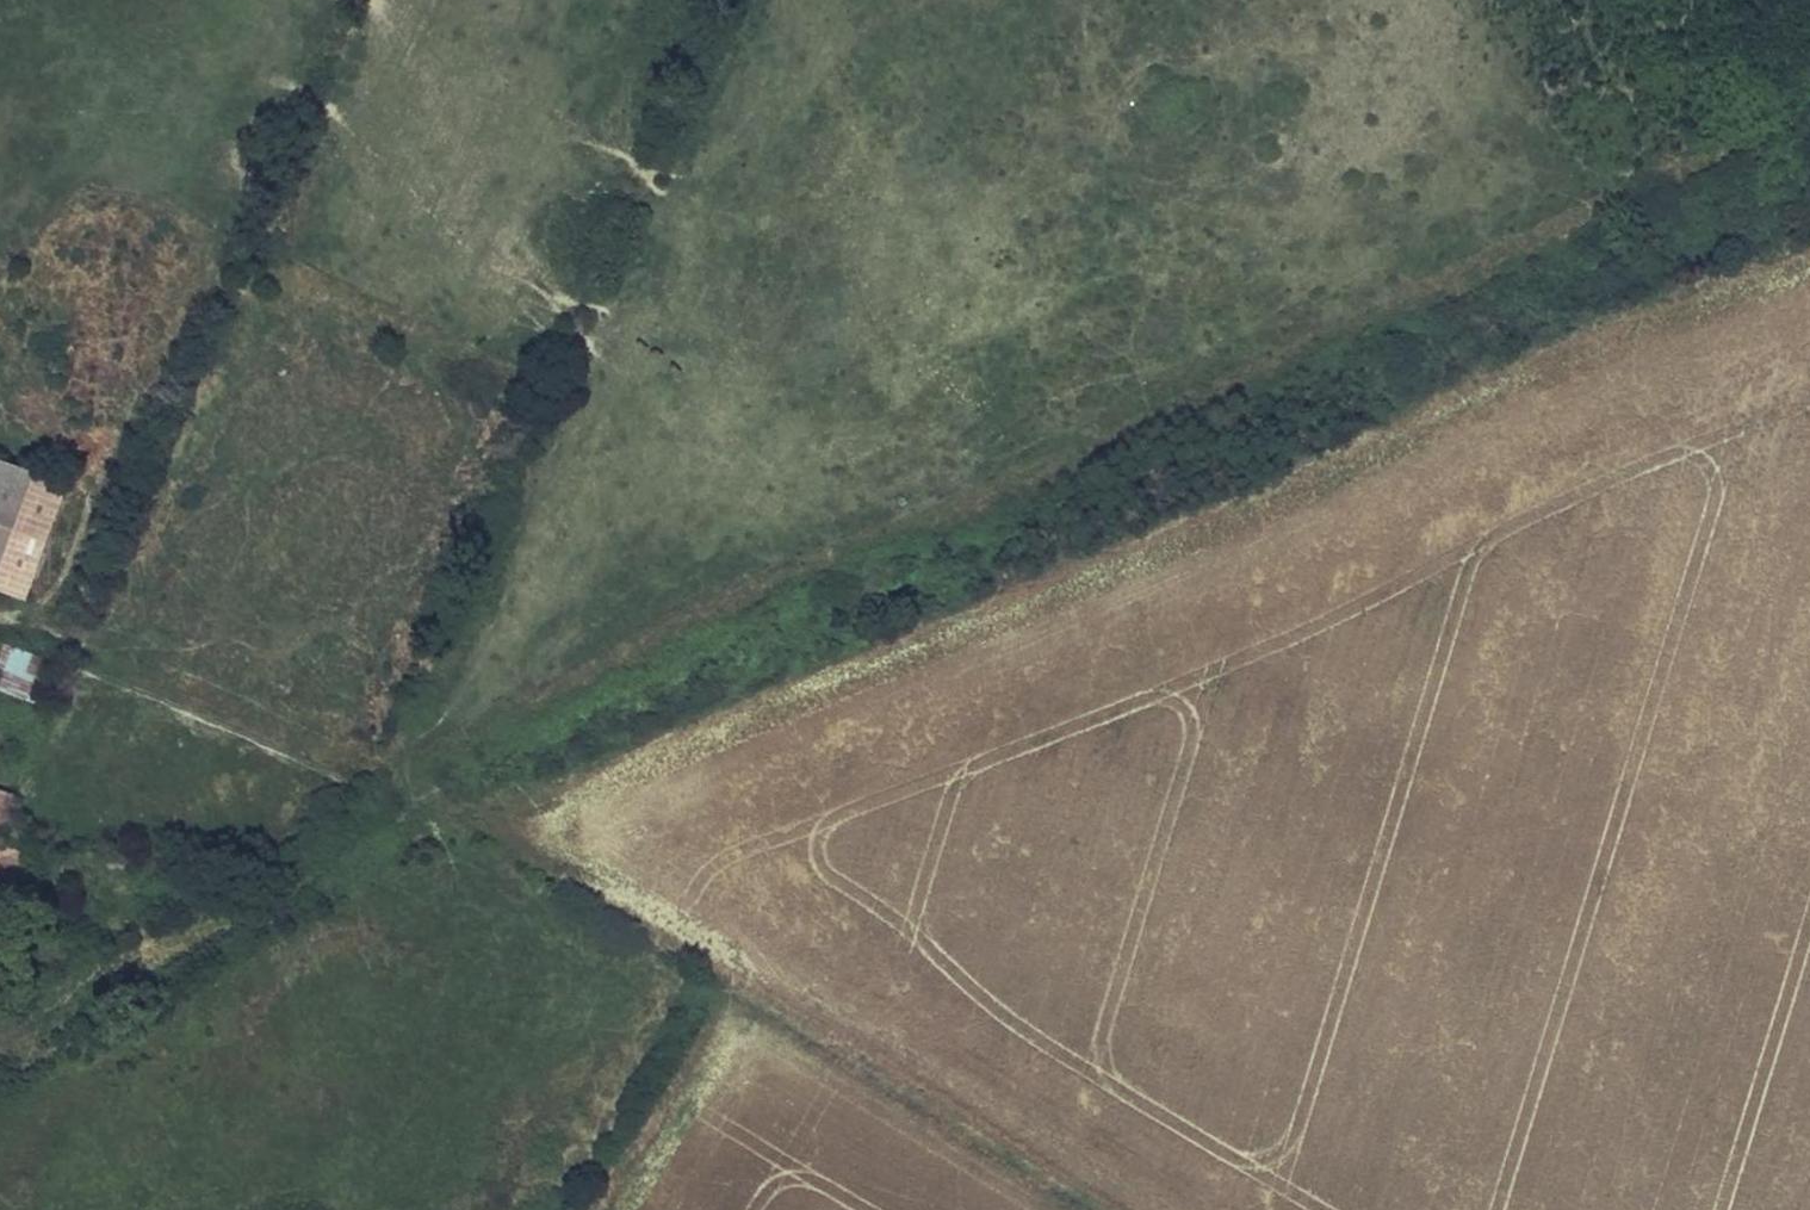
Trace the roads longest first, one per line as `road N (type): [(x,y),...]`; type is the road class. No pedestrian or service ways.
road 1 (track): [(0,1057),(346,854),(381,816),(395,785)]
road 2 (track): [(8,627),(395,785)]

